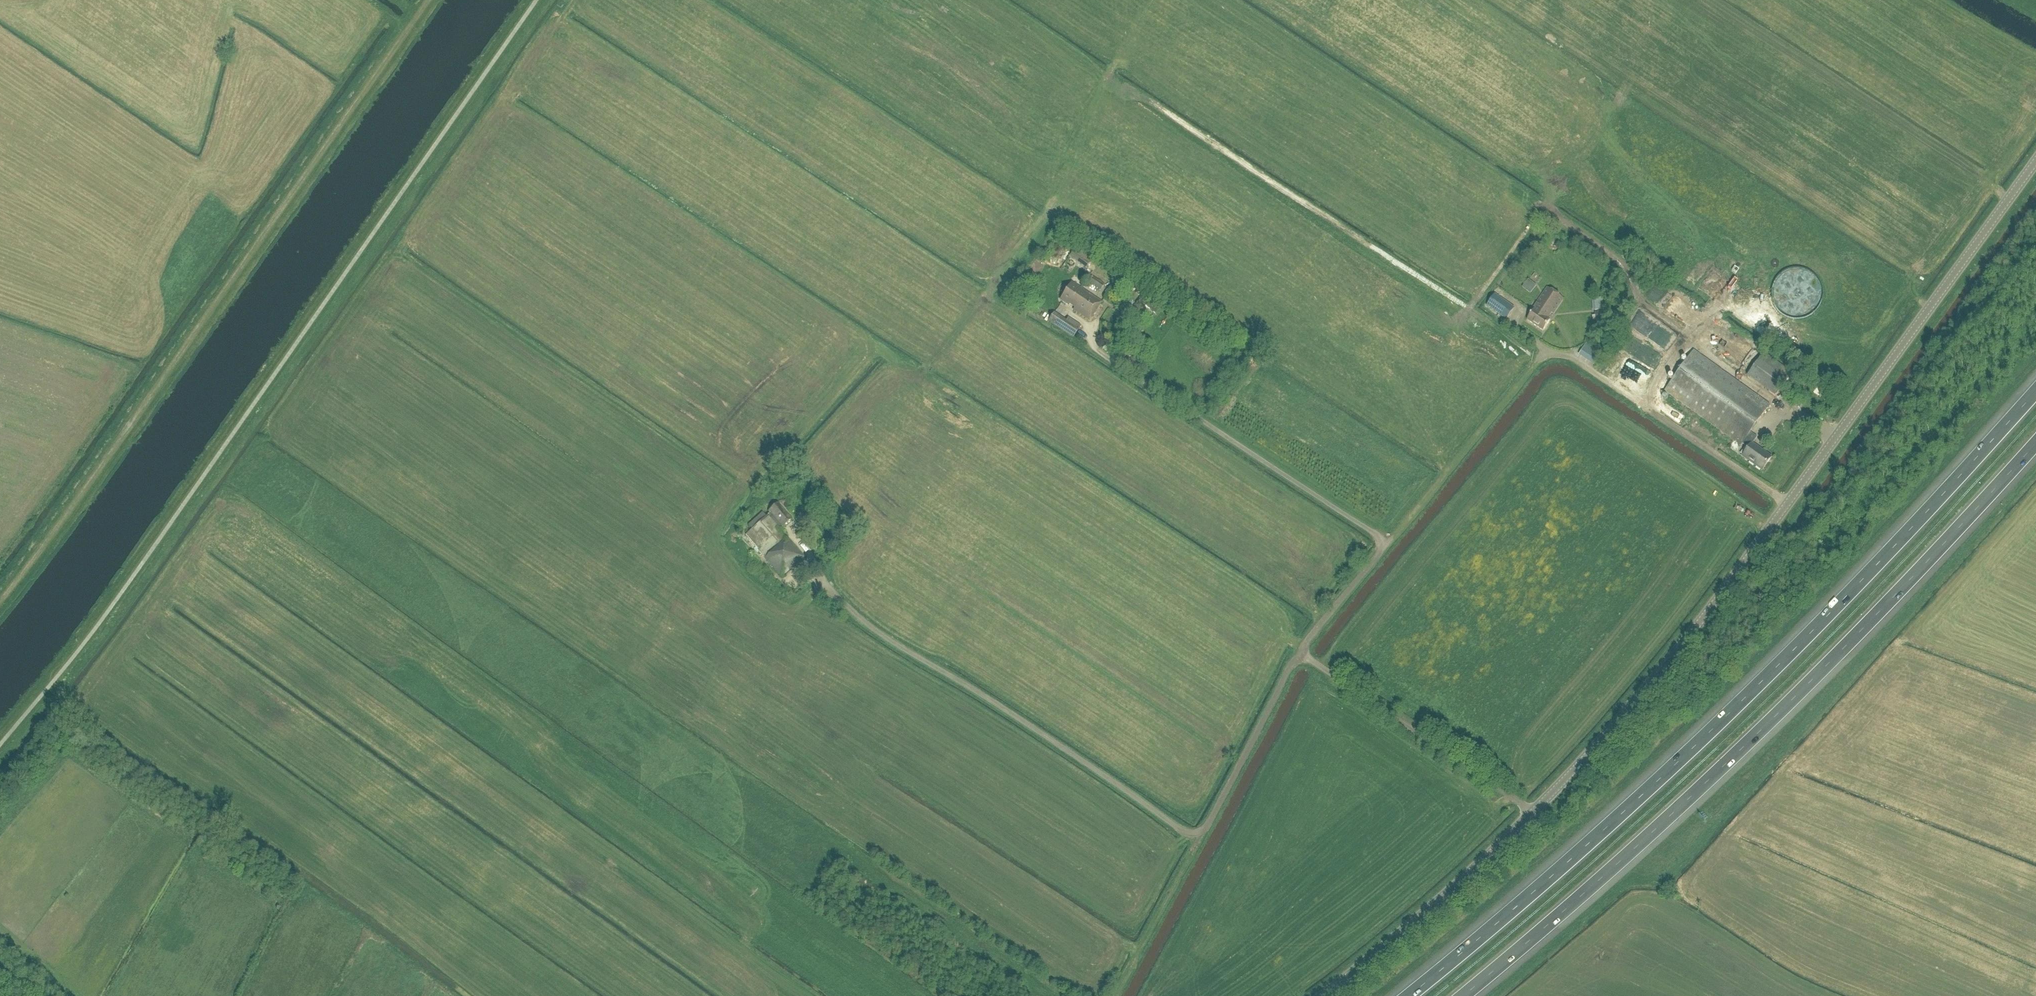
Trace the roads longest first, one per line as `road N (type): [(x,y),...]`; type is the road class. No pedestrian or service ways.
road 1 (tertiary): [(1322,995),(1468,874),(1632,706),(2035,161)]
road 2 (motorway): [(2035,391),(1726,717),(1410,995)]
road 3 (motorway): [(1464,995),(1738,753),(2035,444)]
road 4 (track): [(427,0),(0,599)]
road 5 (track): [(1788,504),(1573,358),(1553,354),(1539,359),(1389,543)]
road 6 (track): [(1115,995),(1196,833)]

